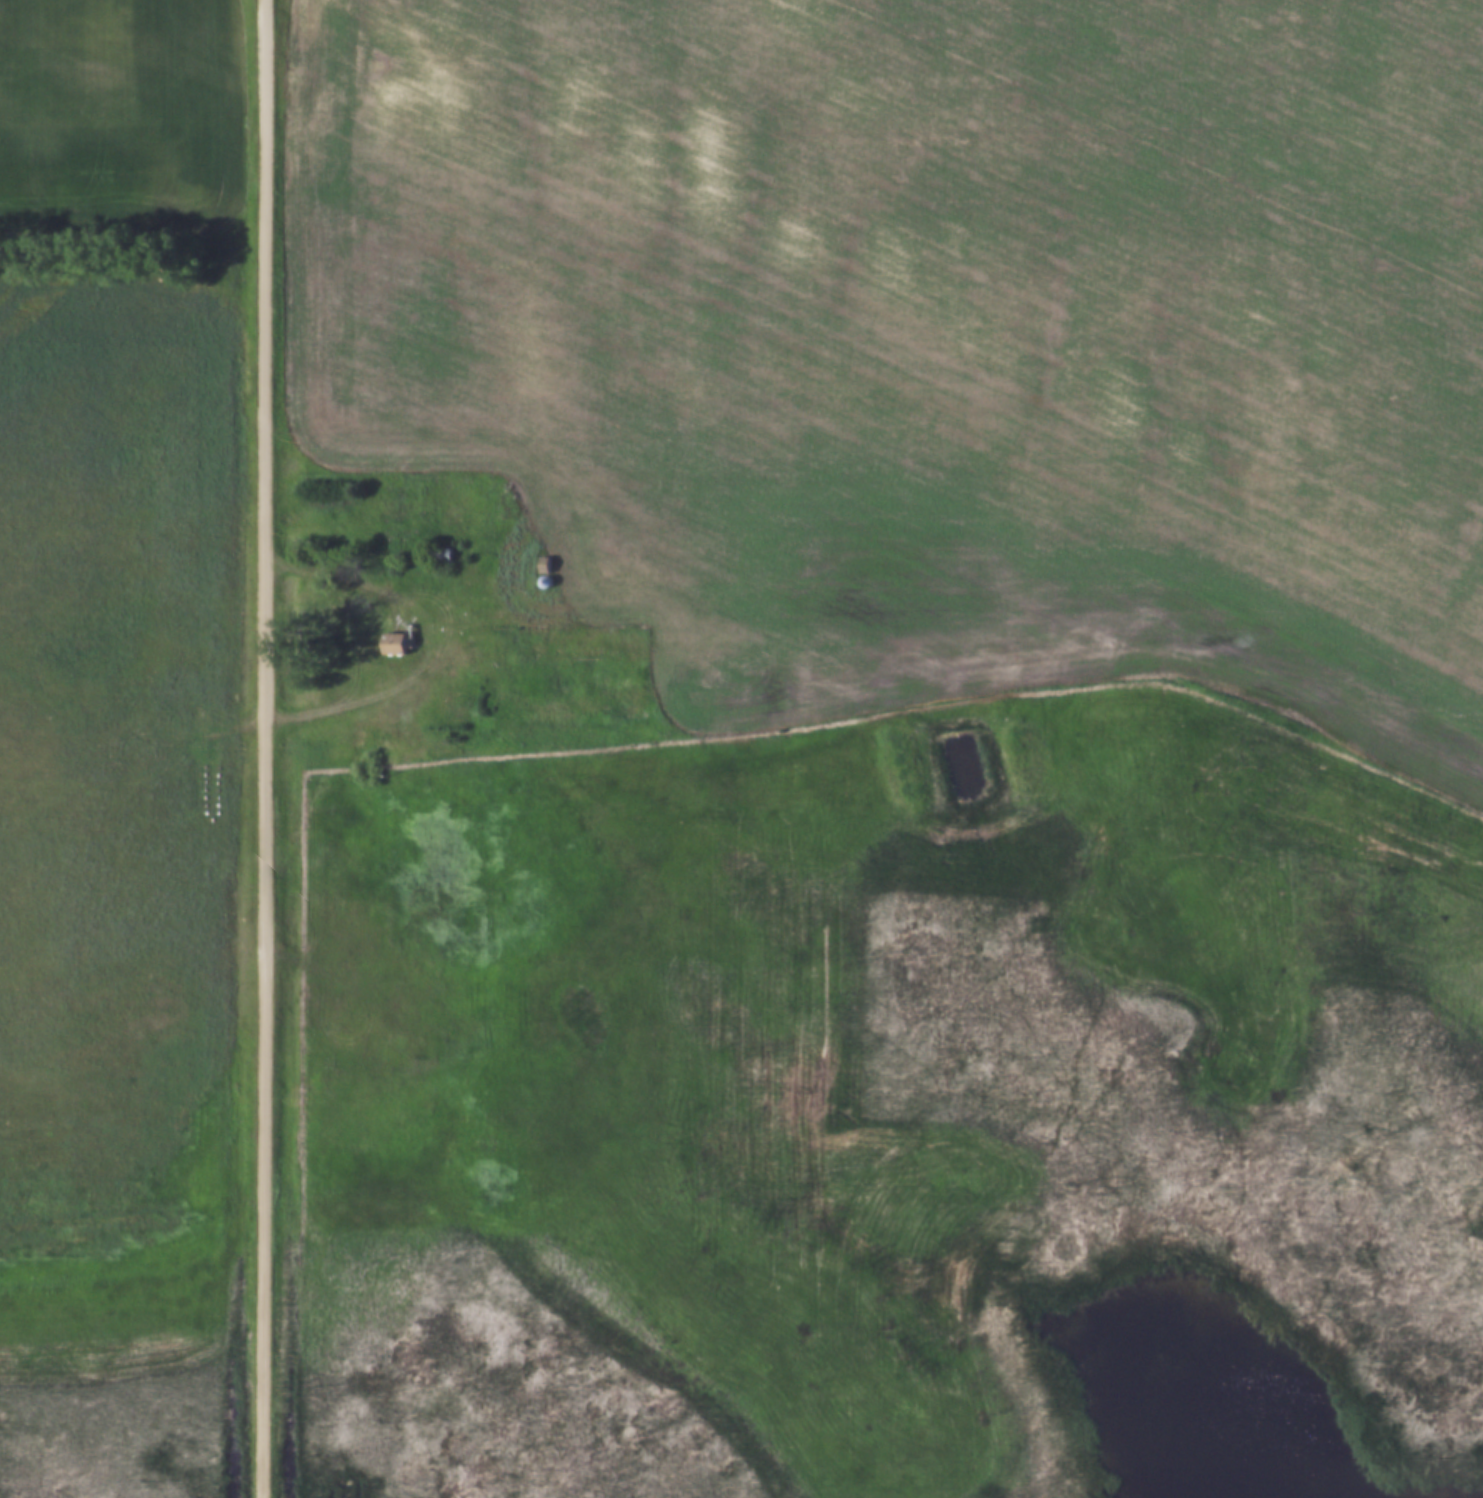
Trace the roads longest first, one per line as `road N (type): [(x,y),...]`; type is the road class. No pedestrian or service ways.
road 1 (residential): [(264,1497),(268,0)]

